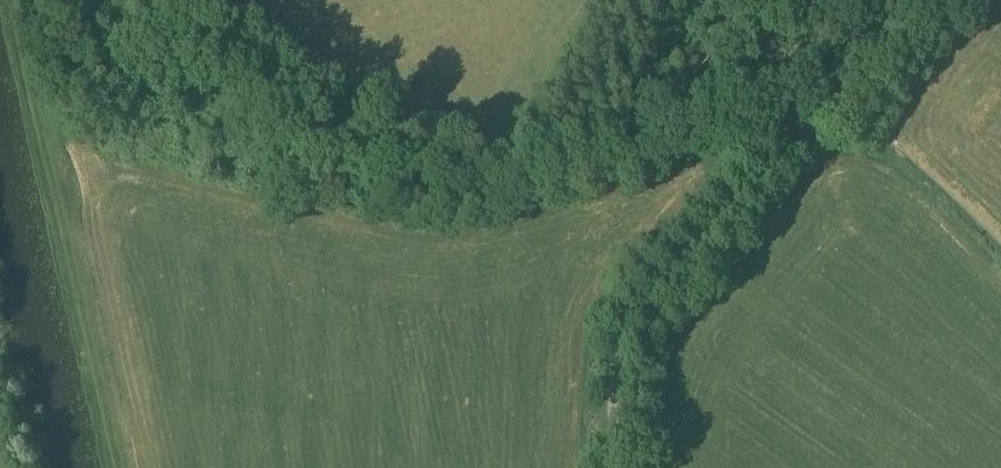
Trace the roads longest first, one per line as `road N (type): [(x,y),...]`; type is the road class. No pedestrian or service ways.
road 1 (unclassified): [(603,467),(602,380),(615,340),(943,0)]

